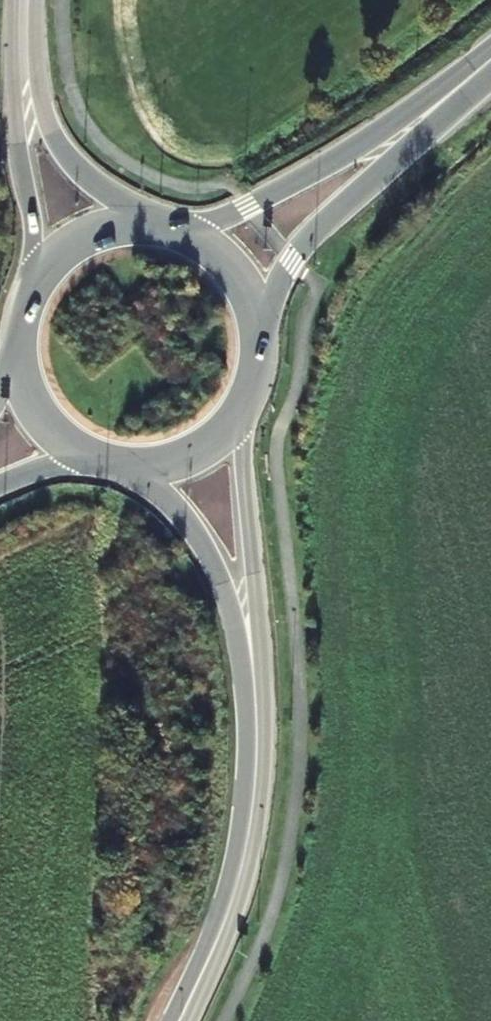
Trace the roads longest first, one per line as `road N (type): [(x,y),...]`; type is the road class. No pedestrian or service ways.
road 1 (tertiary): [(253,650),(248,846),(180,1020)]
road 2 (secondary): [(490,54),(316,171),(181,232)]
road 3 (secondary): [(260,334),(298,259),(490,73)]
road 4 (tertiary): [(253,650),(247,403)]
road 5 (tertiary): [(24,64),(18,126),(33,224),(33,287)]
road 6 (tertiary): [(133,468),(191,529),(253,650)]
road 7 (tertiary): [(157,226),(74,163),(24,64)]
road 8 (secondary): [(157,226),(127,226),(72,245),(33,287)]
road 9 (secondary): [(133,468),(200,452),(247,403)]
road 10 (secondary): [(260,334),(235,272),(181,232)]
road 11 (secondary): [(18,358),(39,416),(86,456)]

